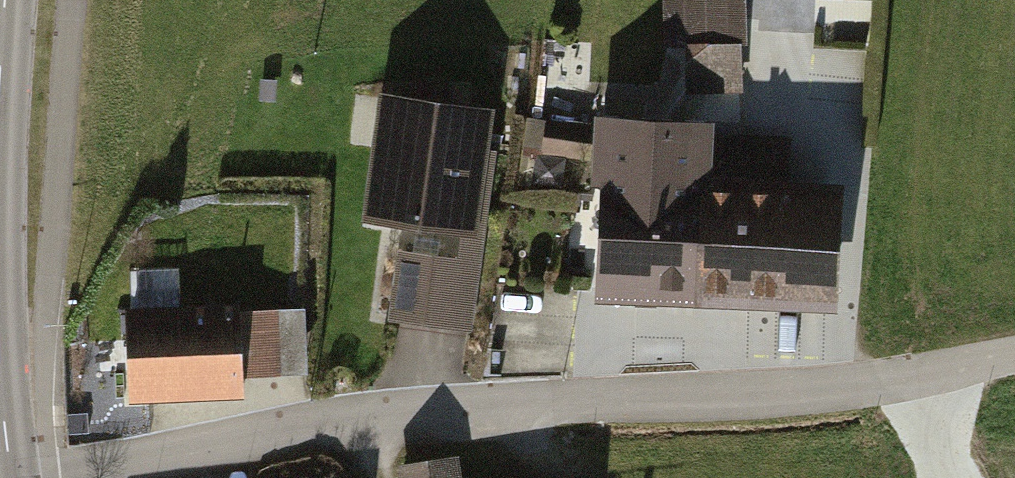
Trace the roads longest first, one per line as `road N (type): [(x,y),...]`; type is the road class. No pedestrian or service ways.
road 1 (residential): [(33,477),(256,442),(907,389),(1014,364)]

